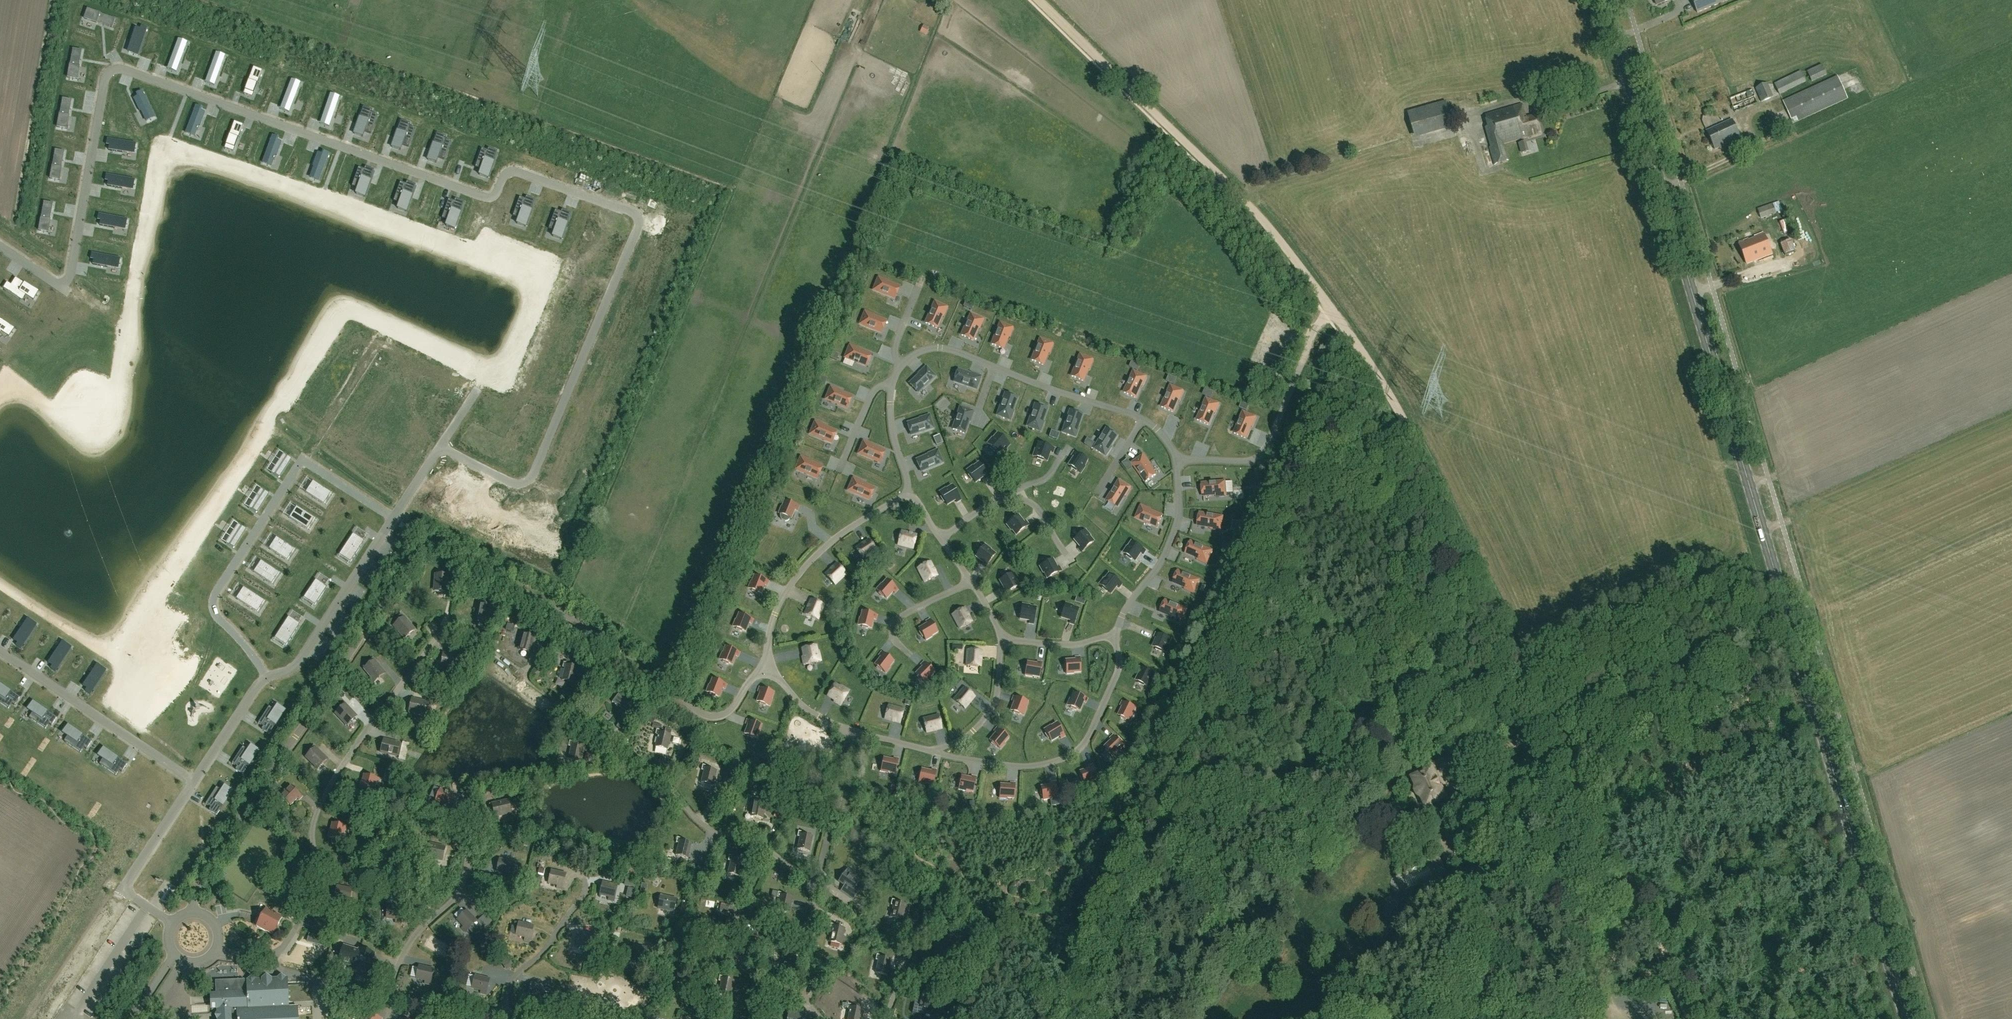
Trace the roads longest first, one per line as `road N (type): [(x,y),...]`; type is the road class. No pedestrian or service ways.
road 1 (secondary): [(1907,1018),(1605,0)]
road 2 (track): [(1643,908),(1427,460),(1330,303)]
road 3 (track): [(1330,303),(1268,225),(1041,0)]
road 4 (track): [(1330,303),(1262,459)]
road 5 (track): [(1643,908),(1584,1018)]
road 6 (track): [(1697,1018),(1643,908)]

